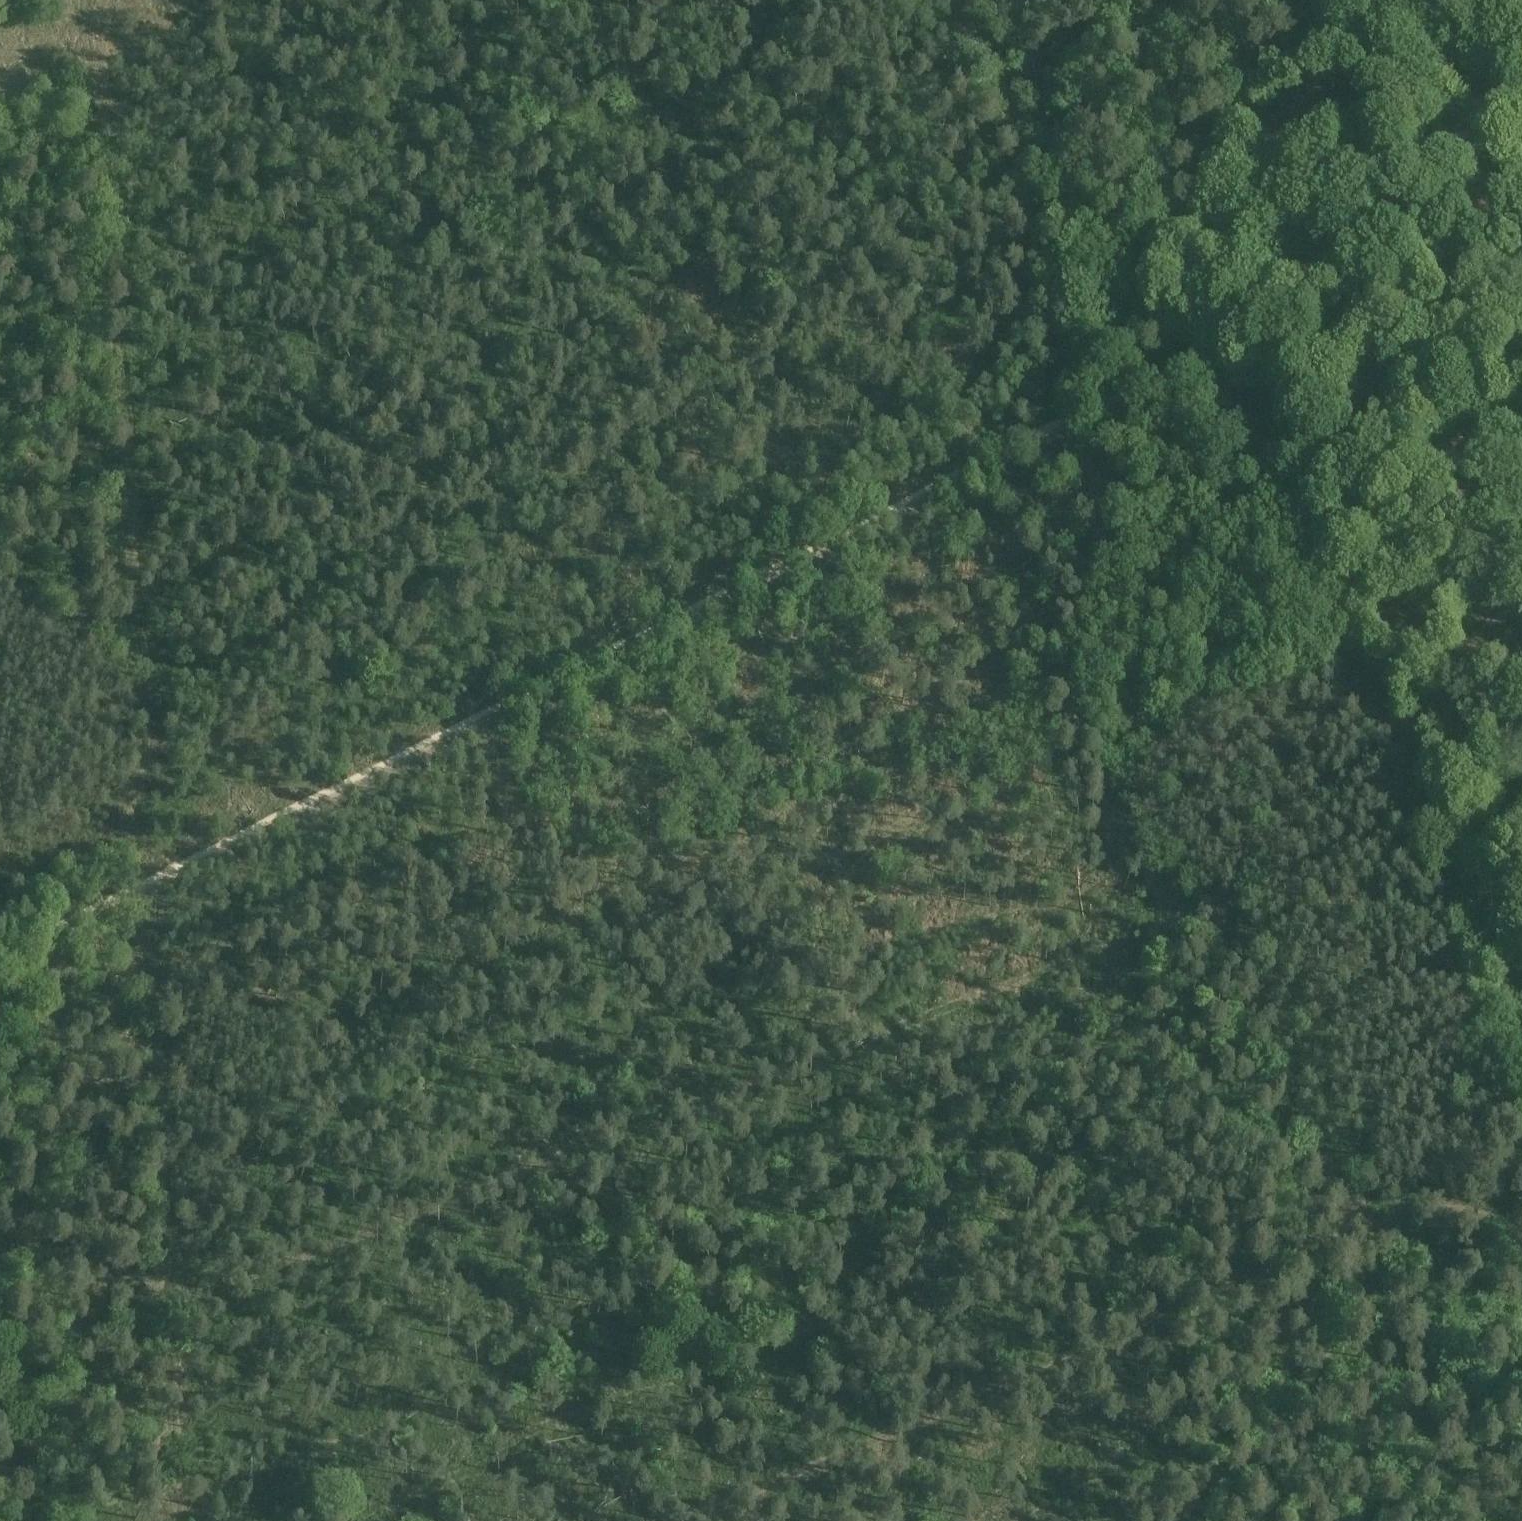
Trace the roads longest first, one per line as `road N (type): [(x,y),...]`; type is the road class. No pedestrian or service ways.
road 1 (track): [(0,961),(1205,361),(1266,316),(1521,71)]
road 2 (track): [(1521,1262),(1488,1228),(1444,1218),(1377,1239),(712,1520)]
road 3 (track): [(181,1520),(146,885)]
road 4 (track): [(945,0),(1153,319),(1205,361)]

